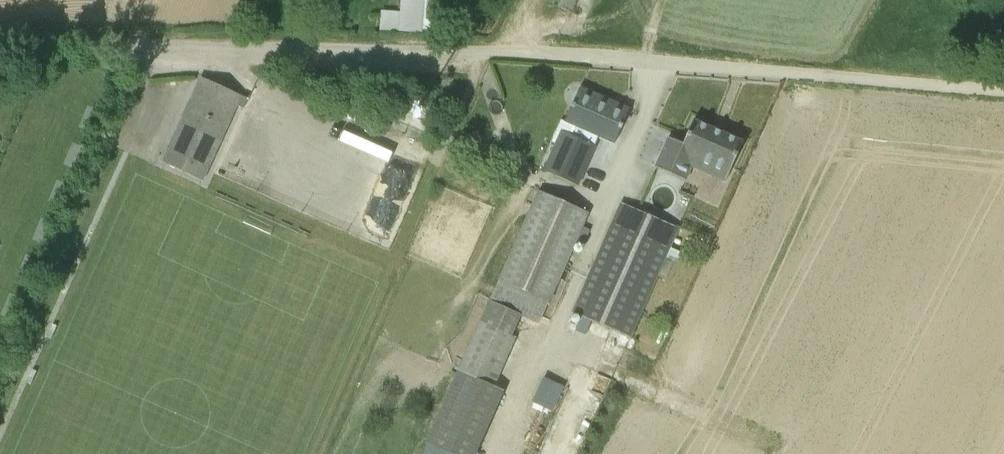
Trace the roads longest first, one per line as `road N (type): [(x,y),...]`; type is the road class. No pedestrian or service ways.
road 1 (unclassified): [(0,51),(86,40),(489,52),(1003,88)]

